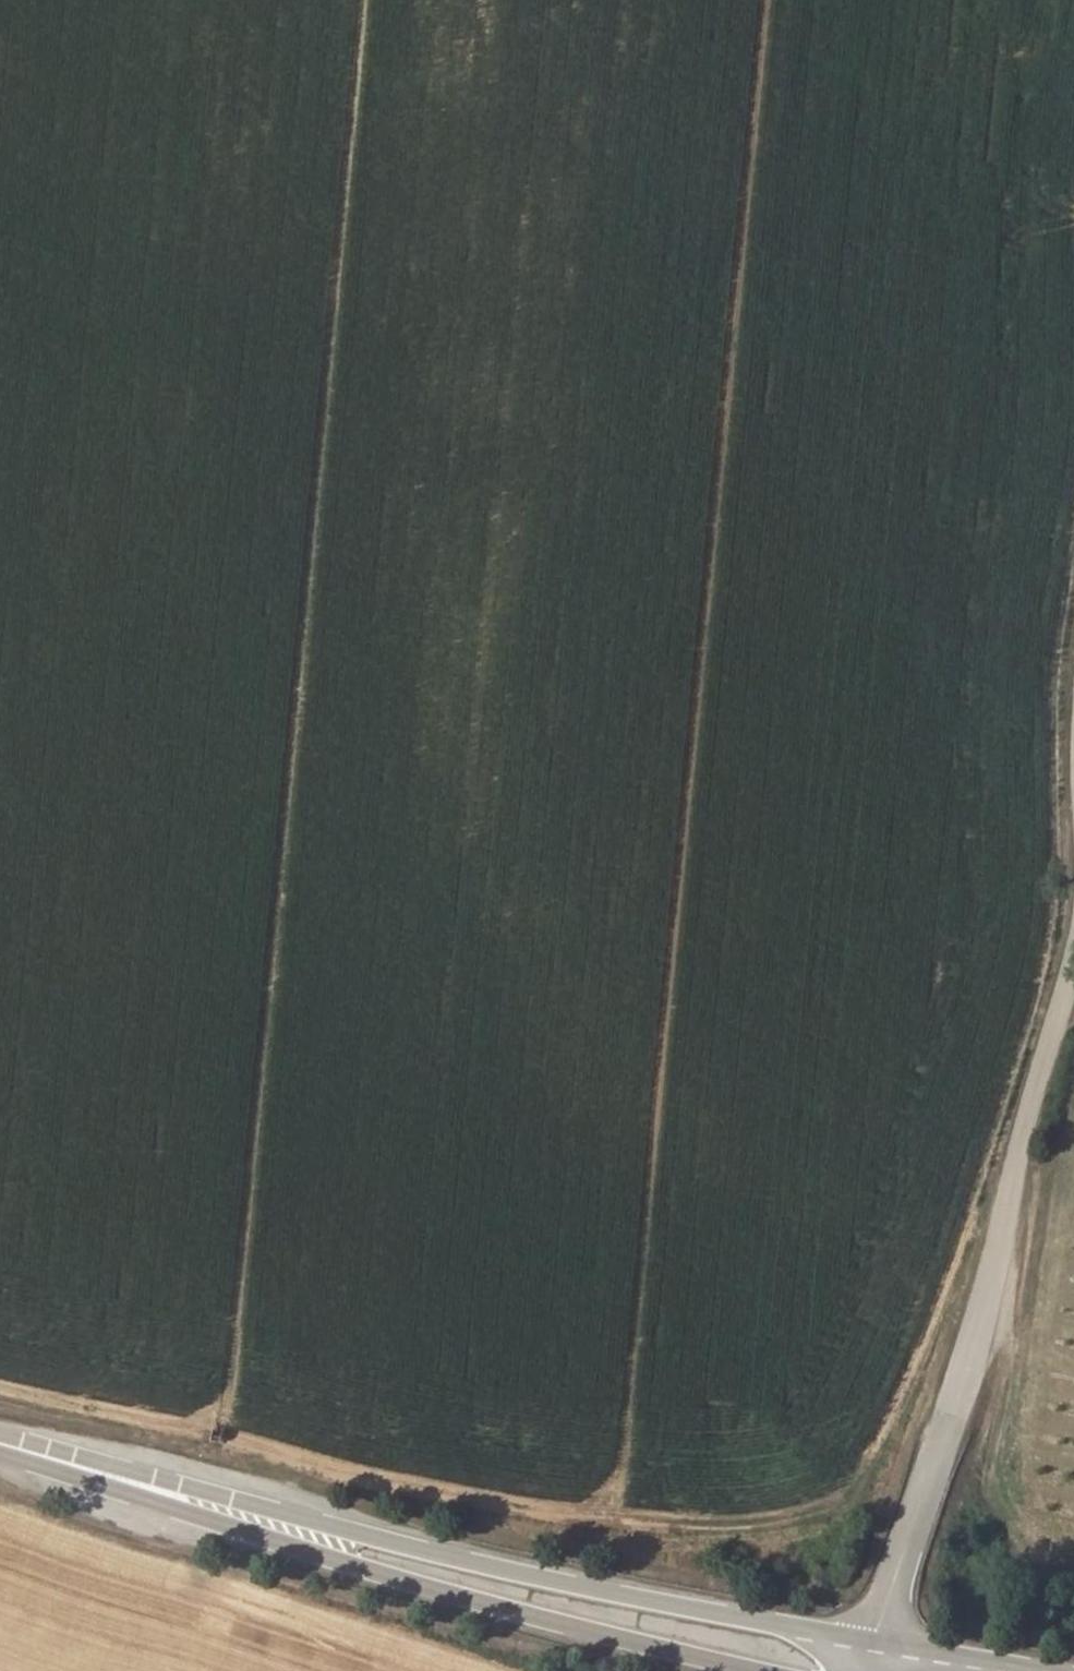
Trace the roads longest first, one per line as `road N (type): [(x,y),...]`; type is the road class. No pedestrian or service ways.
road 1 (secondary): [(861,1667),(436,1571),(0,1441)]
road 2 (unclassified): [(1073,944),(975,1326),(861,1667)]

